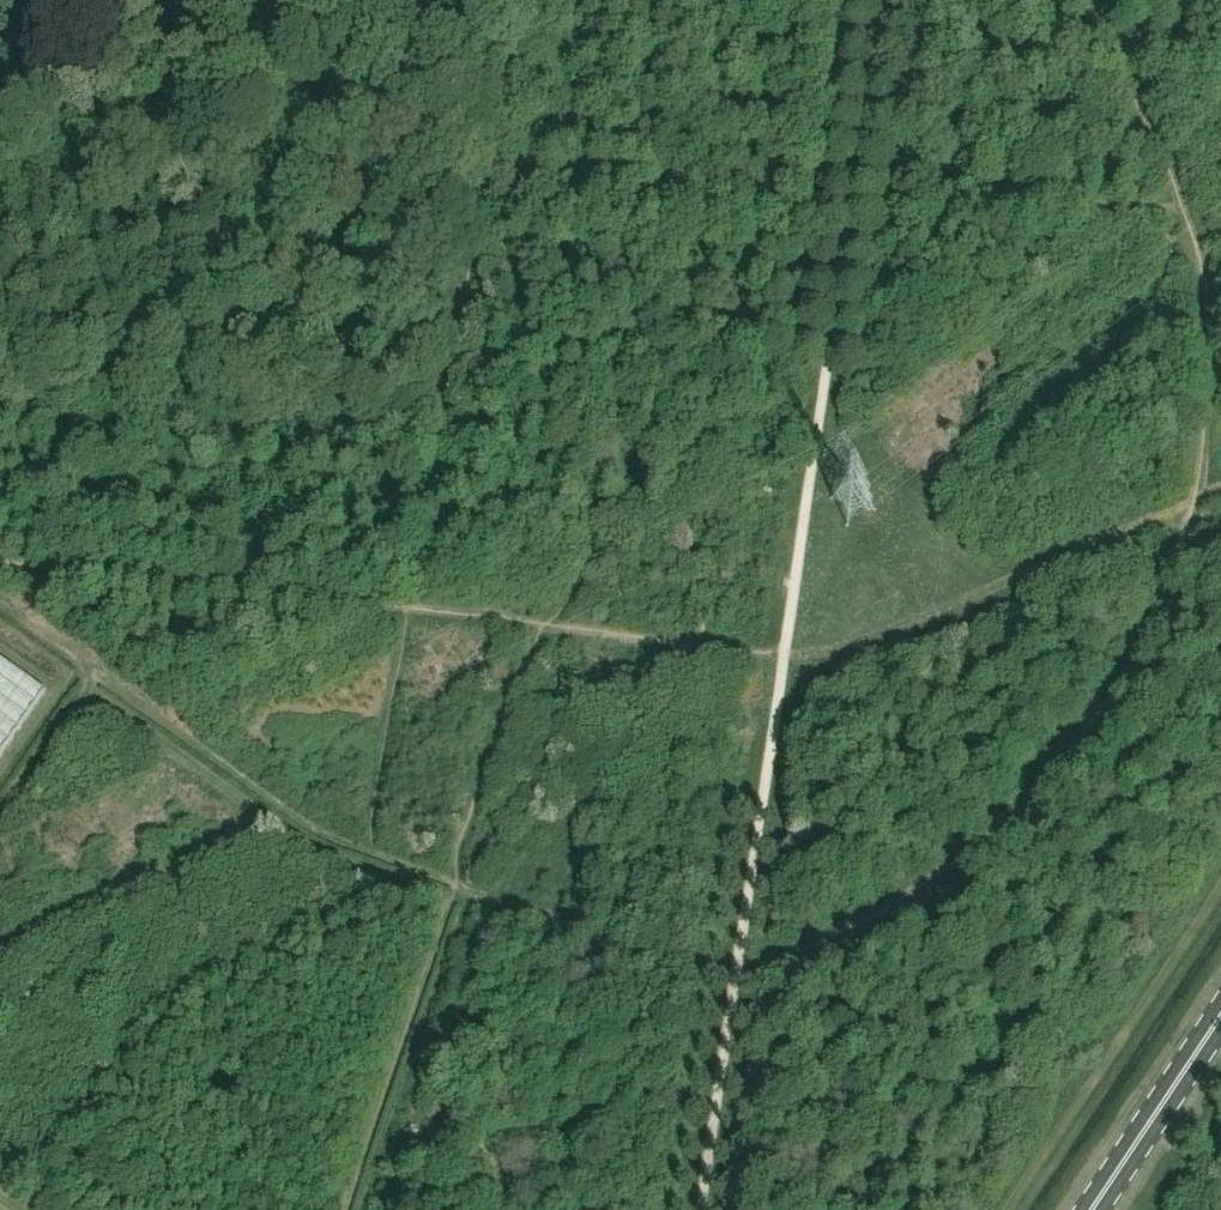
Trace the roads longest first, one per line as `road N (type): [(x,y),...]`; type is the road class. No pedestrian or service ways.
road 1 (primary): [(1078,1209),(1220,992)]

